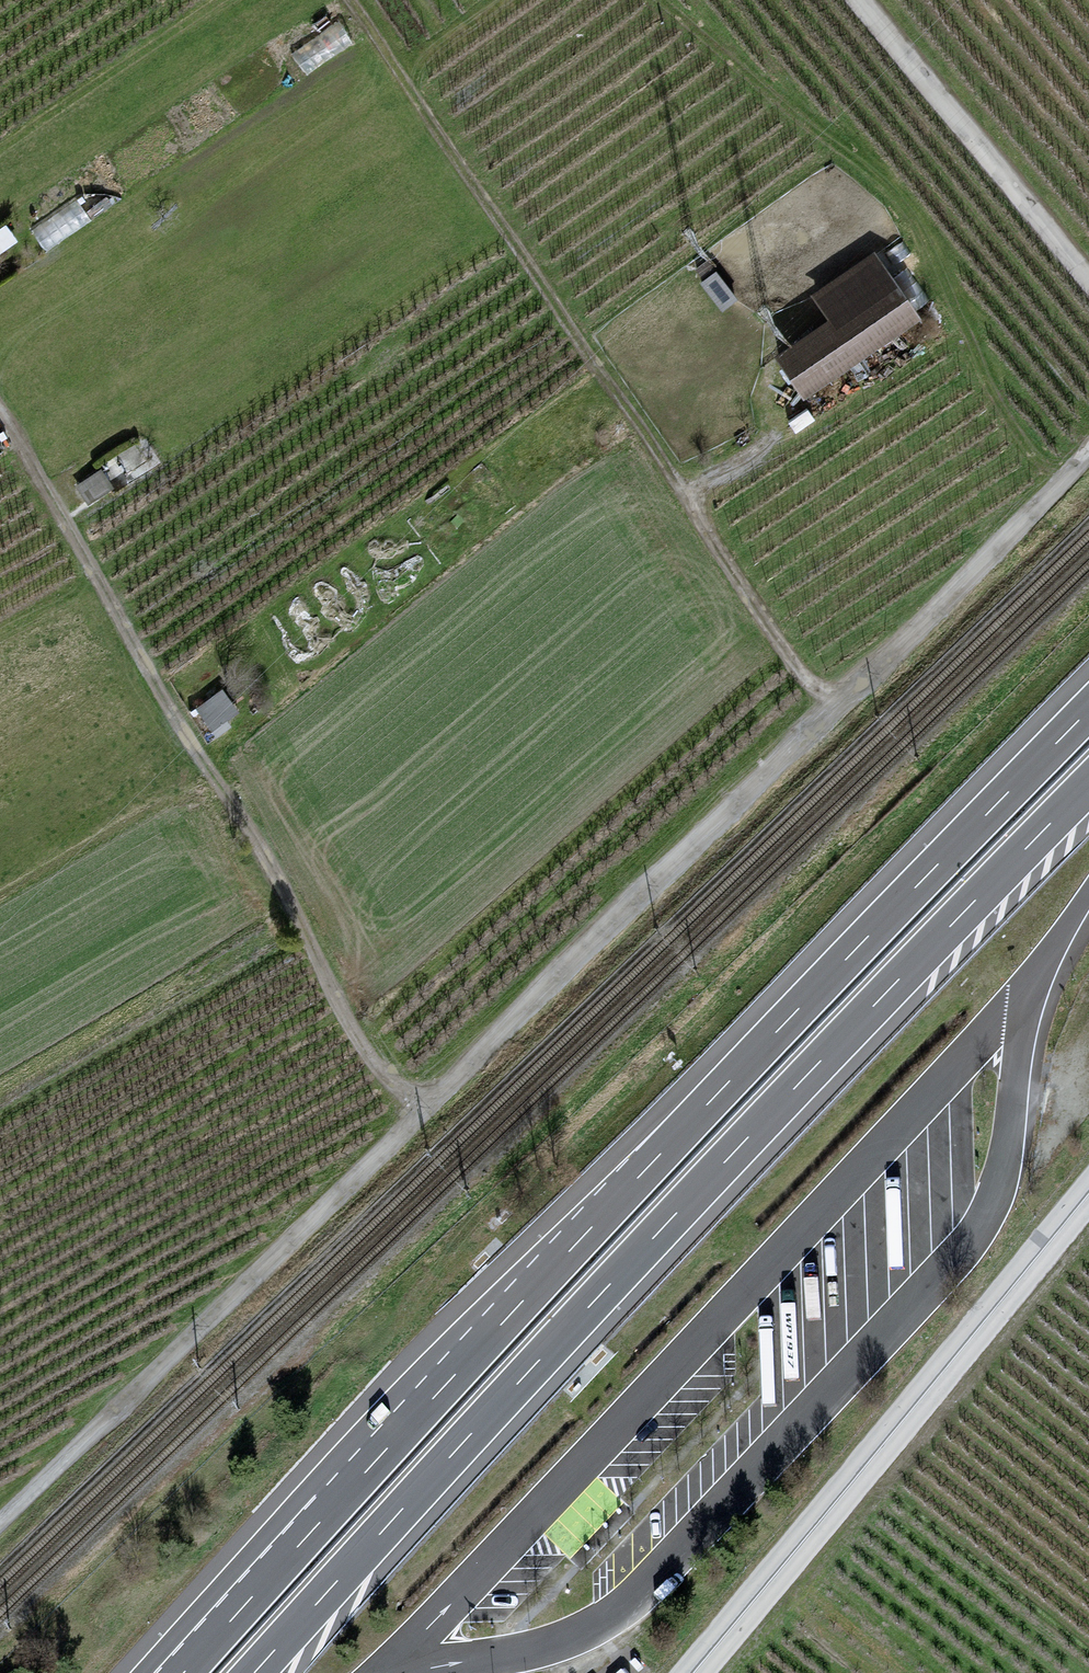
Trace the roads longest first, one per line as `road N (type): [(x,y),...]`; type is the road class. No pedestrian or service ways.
road 1 (unclassified): [(0,1519),(828,712),(1088,426)]
road 2 (motorway): [(1088,710),(538,1282),(182,1672)]
road 3 (motorway): [(256,1672),(529,1372),(1088,786)]
road 4 (track): [(348,0),(828,712)]
road 5 (track): [(0,428),(197,760),(274,871),(307,956),(381,1075),(419,1115)]
road 6 (unclassified): [(1088,1193),(693,1672)]
road 7 (unclassified): [(1088,282),(855,0)]

